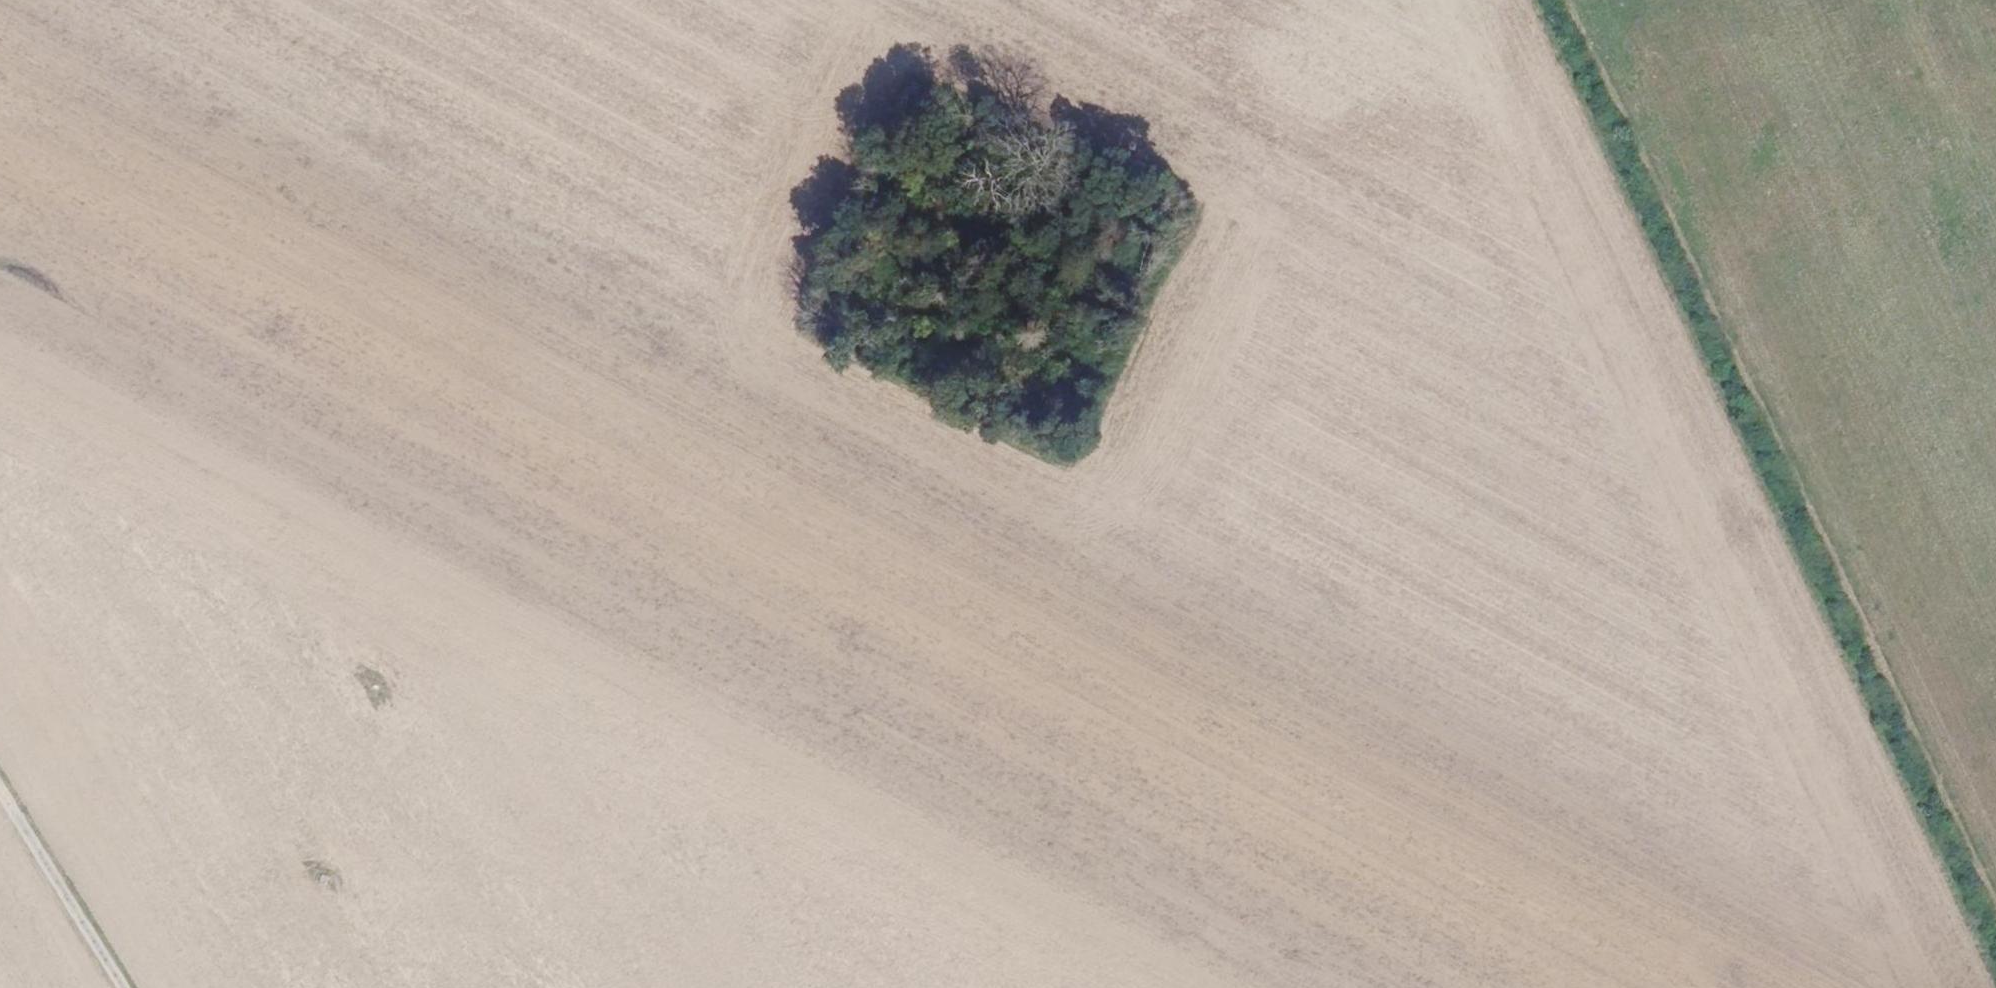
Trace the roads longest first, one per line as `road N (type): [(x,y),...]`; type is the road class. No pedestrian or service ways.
road 1 (unclassified): [(120,987),(0,794)]

